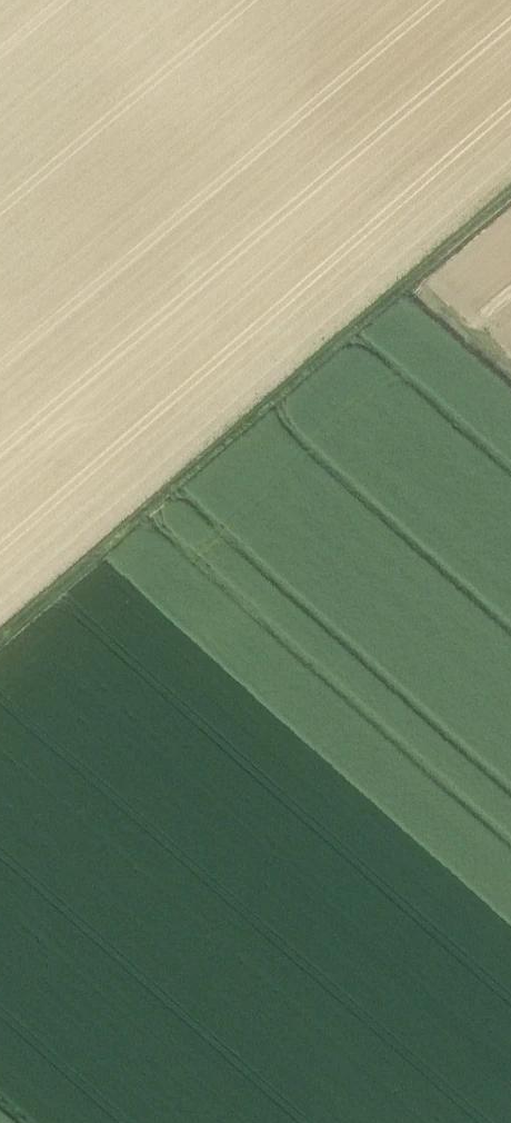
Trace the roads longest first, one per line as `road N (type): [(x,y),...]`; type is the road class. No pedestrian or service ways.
road 1 (track): [(510,226),(0,663)]

